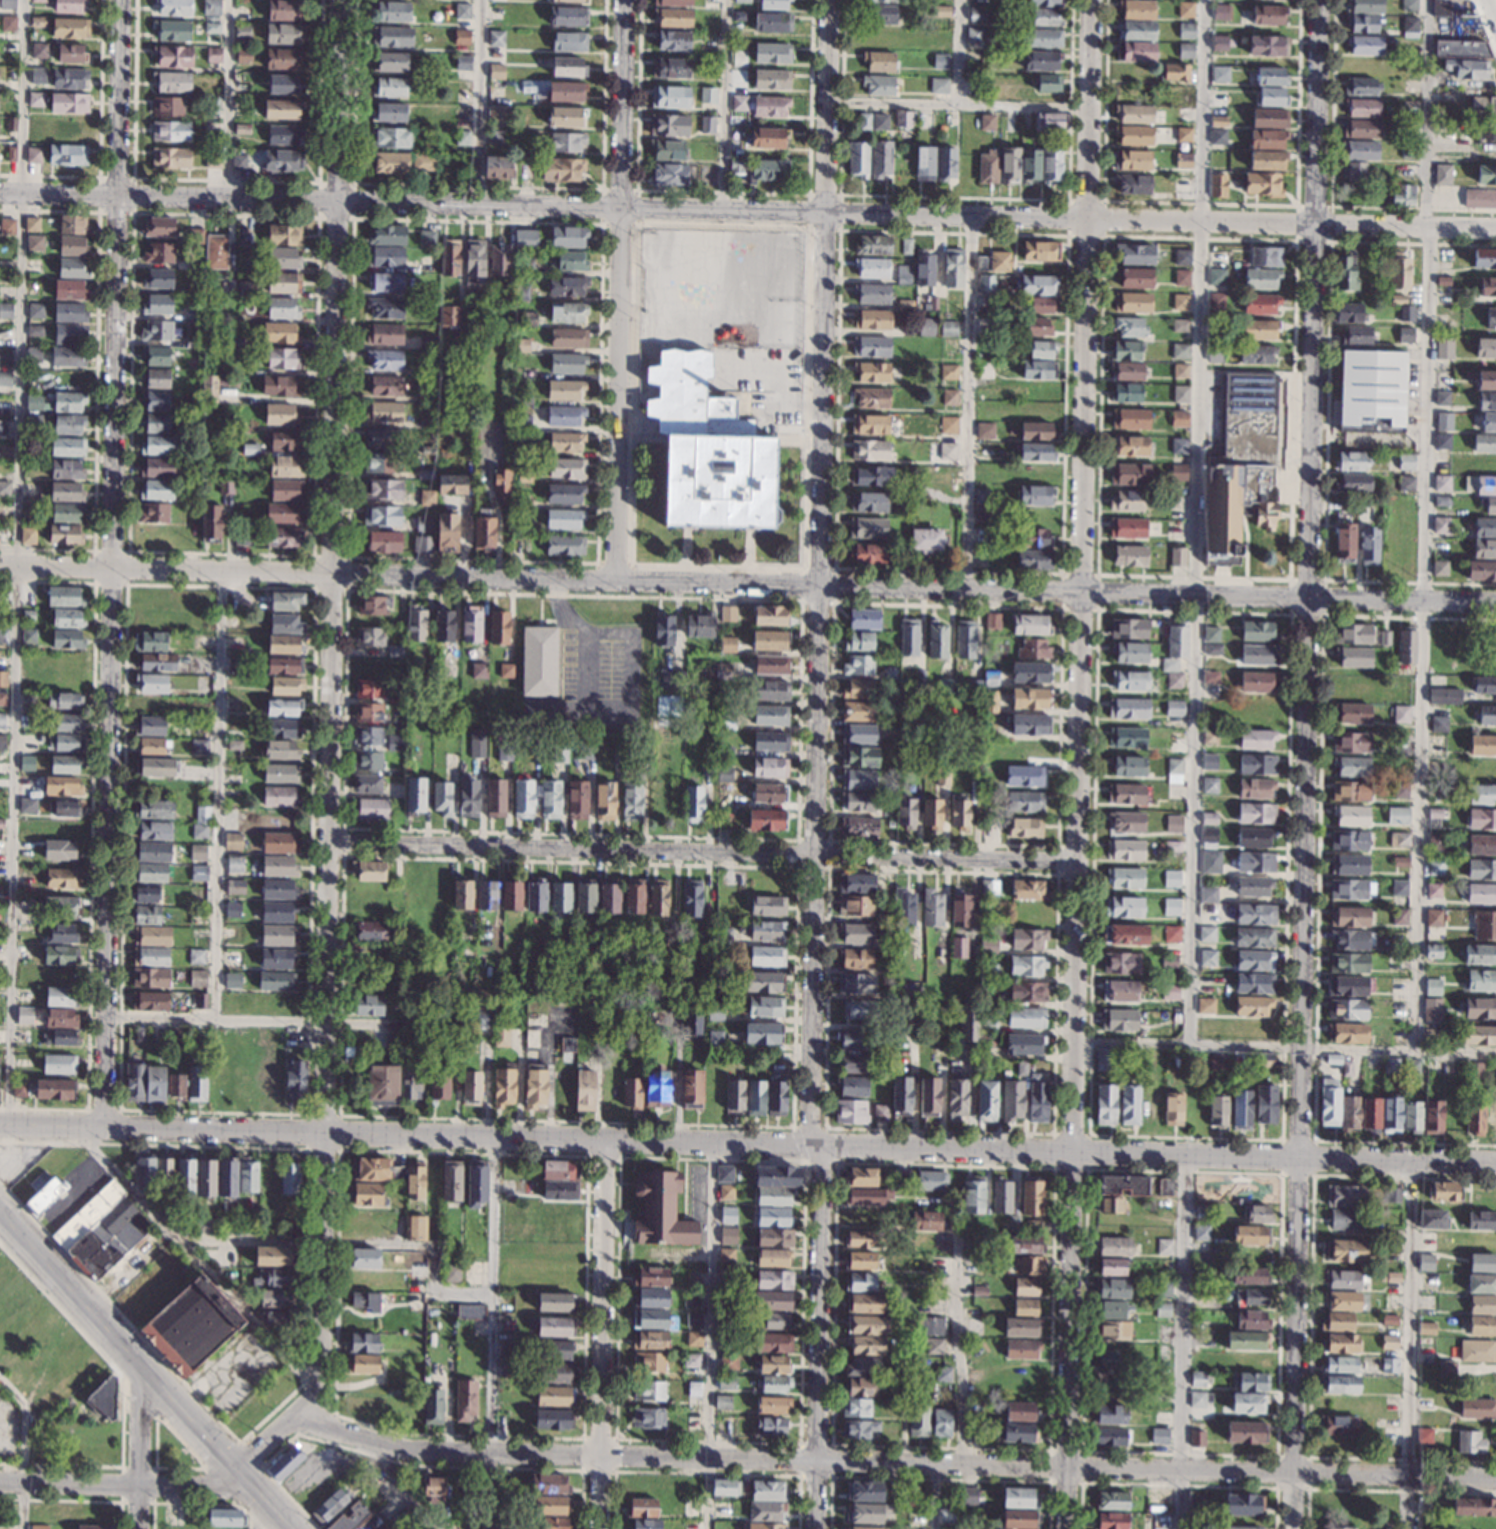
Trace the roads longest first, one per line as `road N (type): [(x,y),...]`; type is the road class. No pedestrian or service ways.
road 1 (residential): [(1067,1528),(1092,0)]
road 2 (residential): [(1294,1528),(1318,0)]
road 3 (residential): [(1495,1166),(0,1123)]
road 4 (residential): [(1495,602),(0,564)]
road 5 (residential): [(1427,224),(0,193)]
road 6 (residential): [(1495,1479),(491,1456),(371,1440),(305,1411)]
road 7 (residential): [(324,1132),(338,0)]
road 8 (residential): [(100,1123),(119,0)]
road 9 (residential): [(814,858),(831,0)]
road 10 (residential): [(815,1528),(814,858)]
road 11 (residential): [(611,579),(625,0)]
road 12 (residential): [(814,858),(328,841)]
road 13 (secondary): [(287,1528),(0,1222)]
road 14 (residential): [(599,1528),(605,1140)]
road 15 (residential): [(324,1132),(319,1381),(305,1411)]
road 16 (residential): [(1079,863),(814,858)]
road 17 (residential): [(235,1469),(201,1486),(0,1480)]
road 18 (residential): [(139,1528),(143,1379)]

